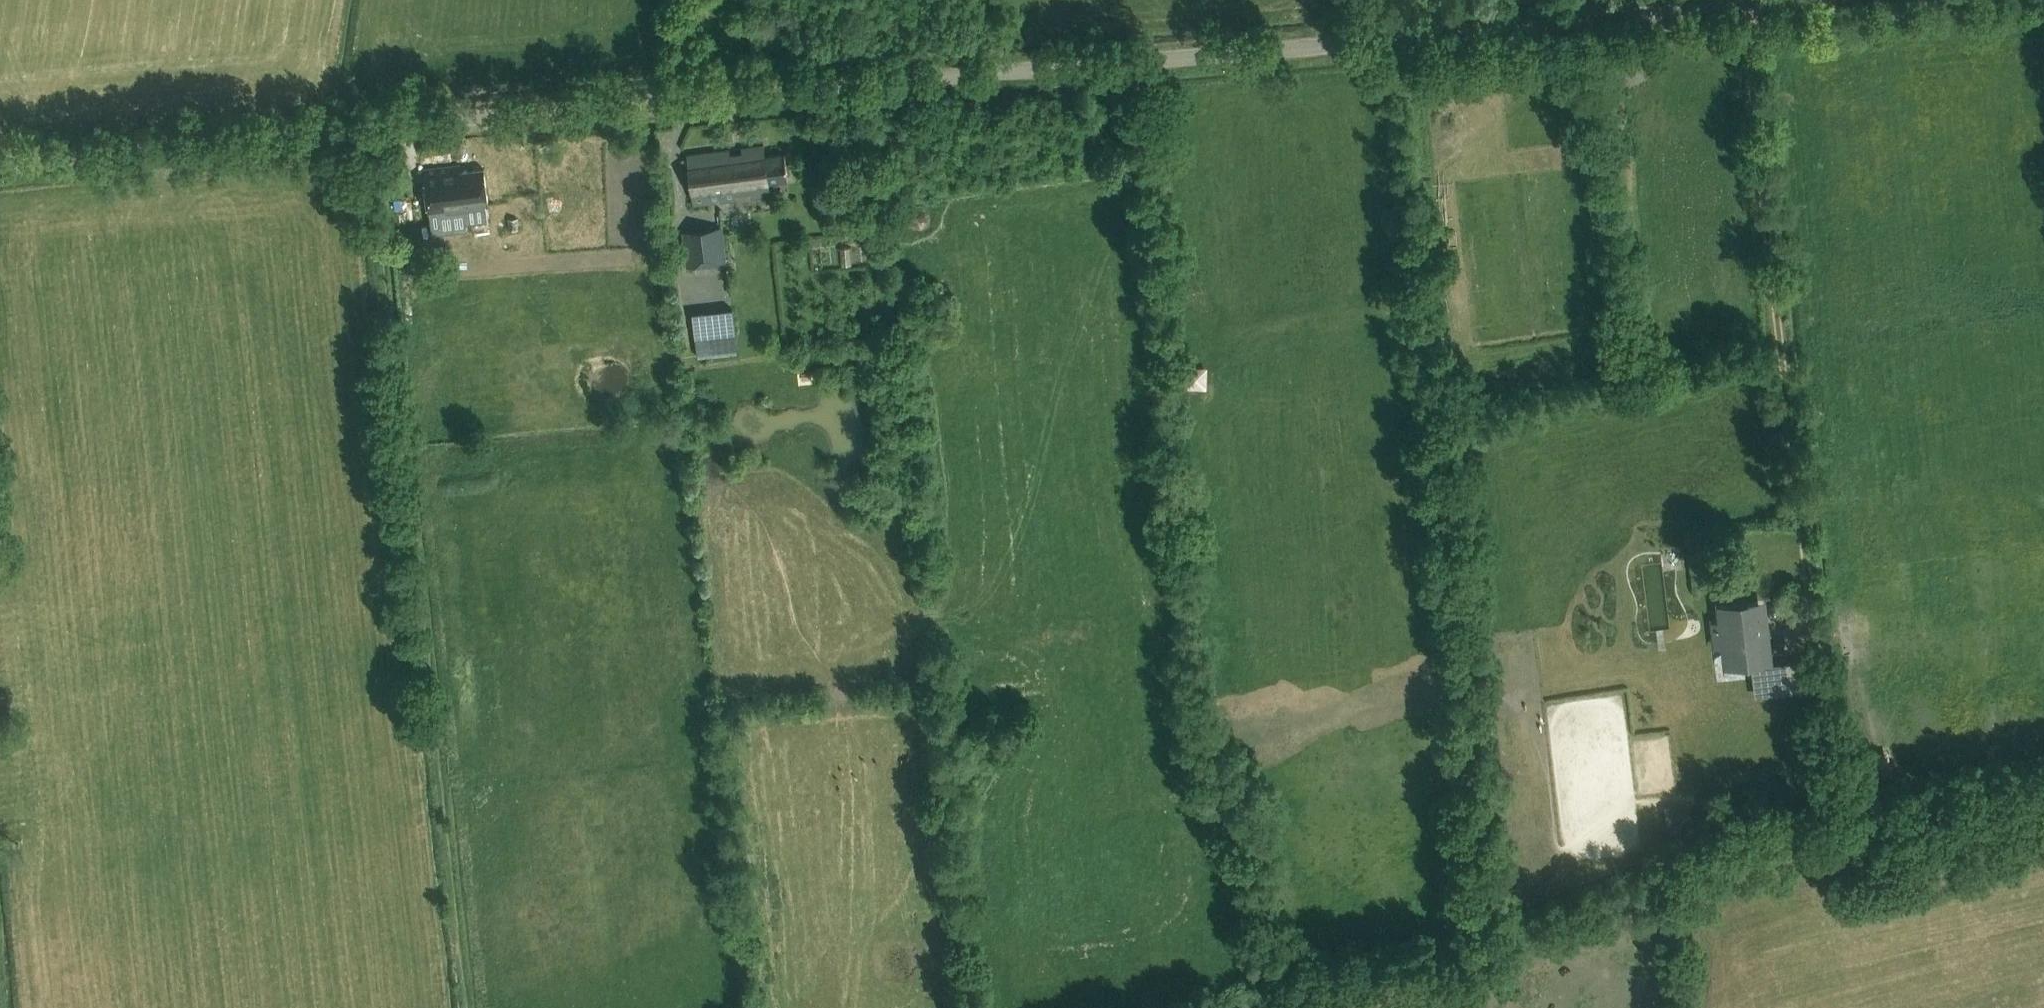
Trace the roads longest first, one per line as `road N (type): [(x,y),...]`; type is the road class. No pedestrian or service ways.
road 1 (unclassified): [(0,165),(1797,0)]
road 2 (track): [(1748,5),(1807,618)]

